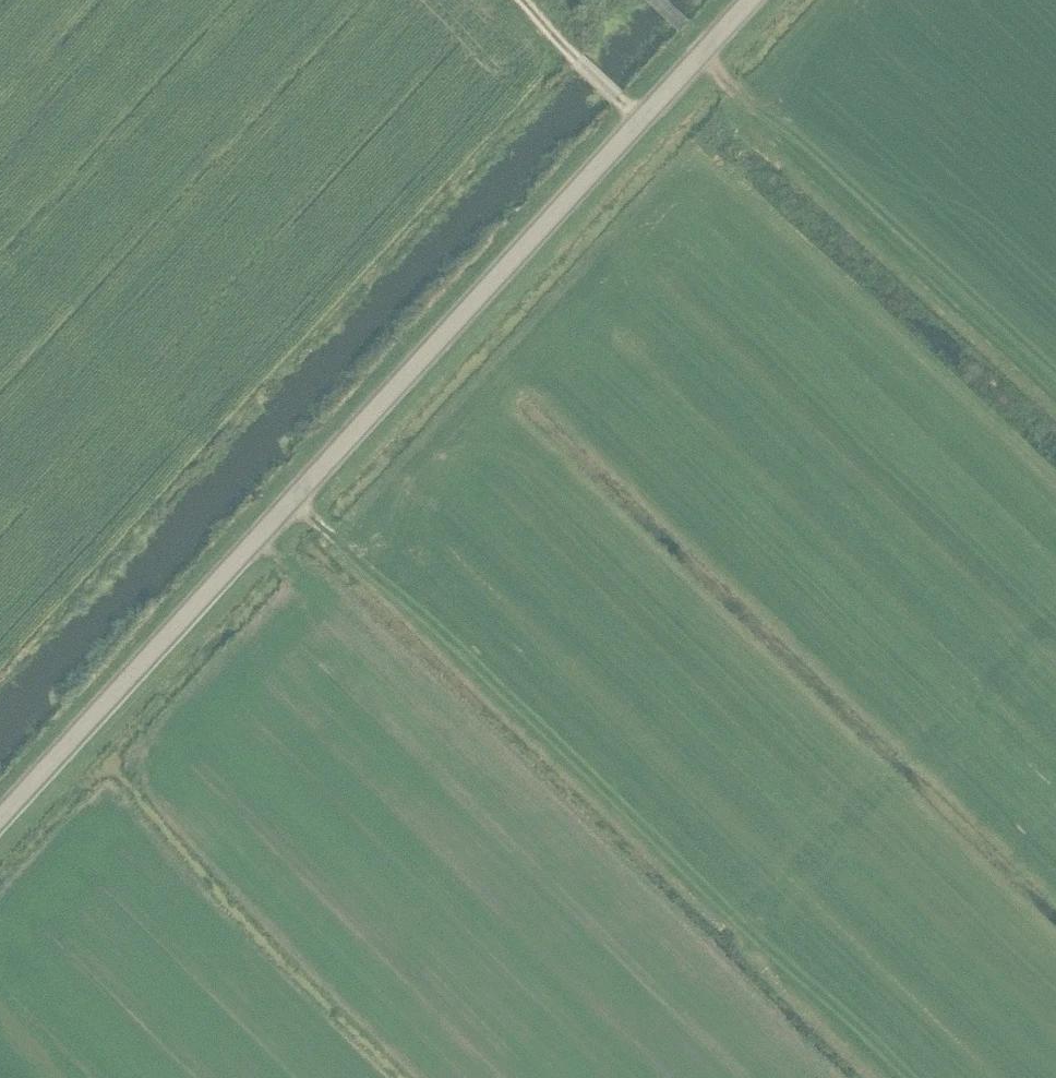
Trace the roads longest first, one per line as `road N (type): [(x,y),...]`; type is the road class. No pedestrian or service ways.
road 1 (tertiary): [(0,816),(748,0)]

